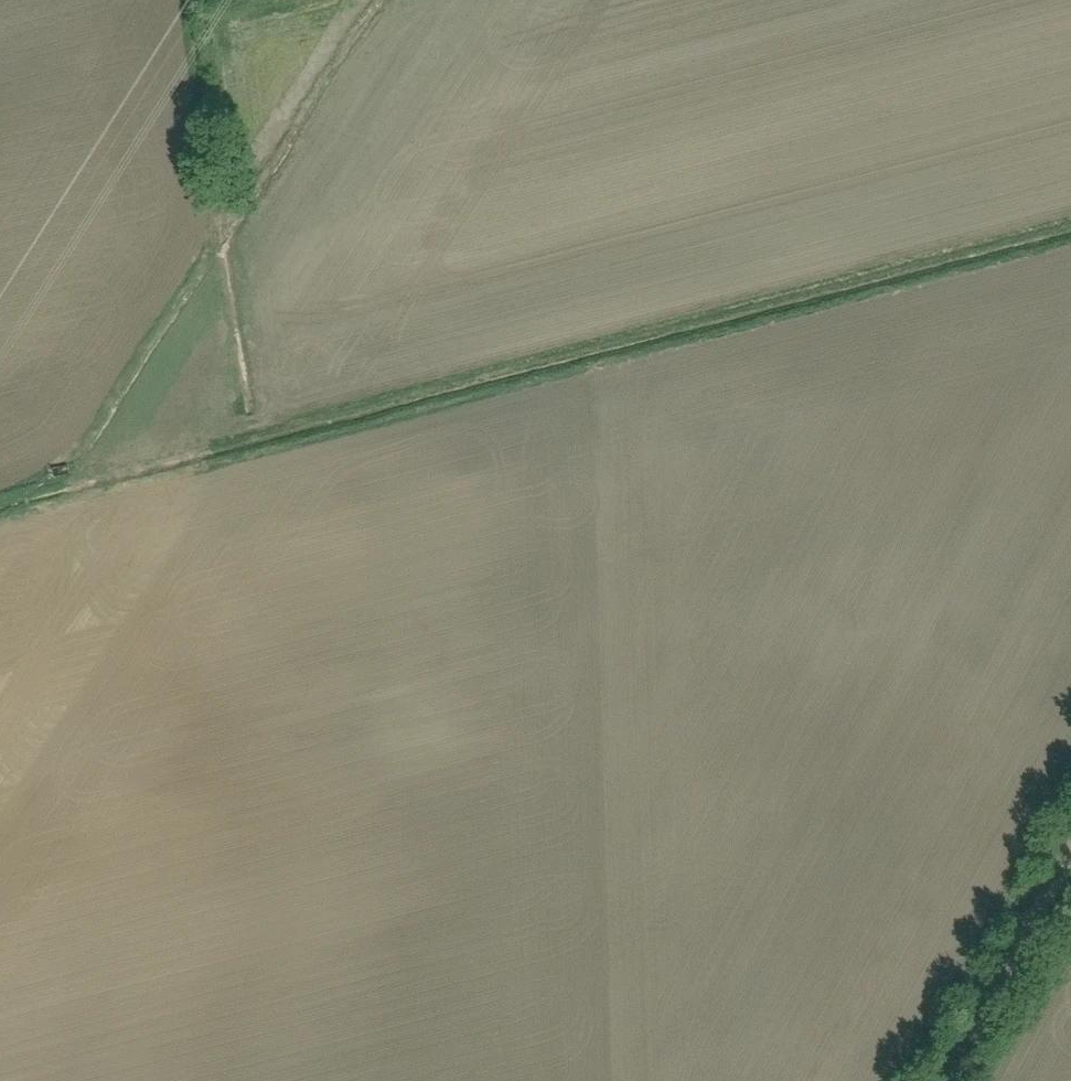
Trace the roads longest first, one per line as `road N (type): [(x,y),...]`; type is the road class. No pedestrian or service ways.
road 1 (residential): [(953,1080),(1070,864)]

